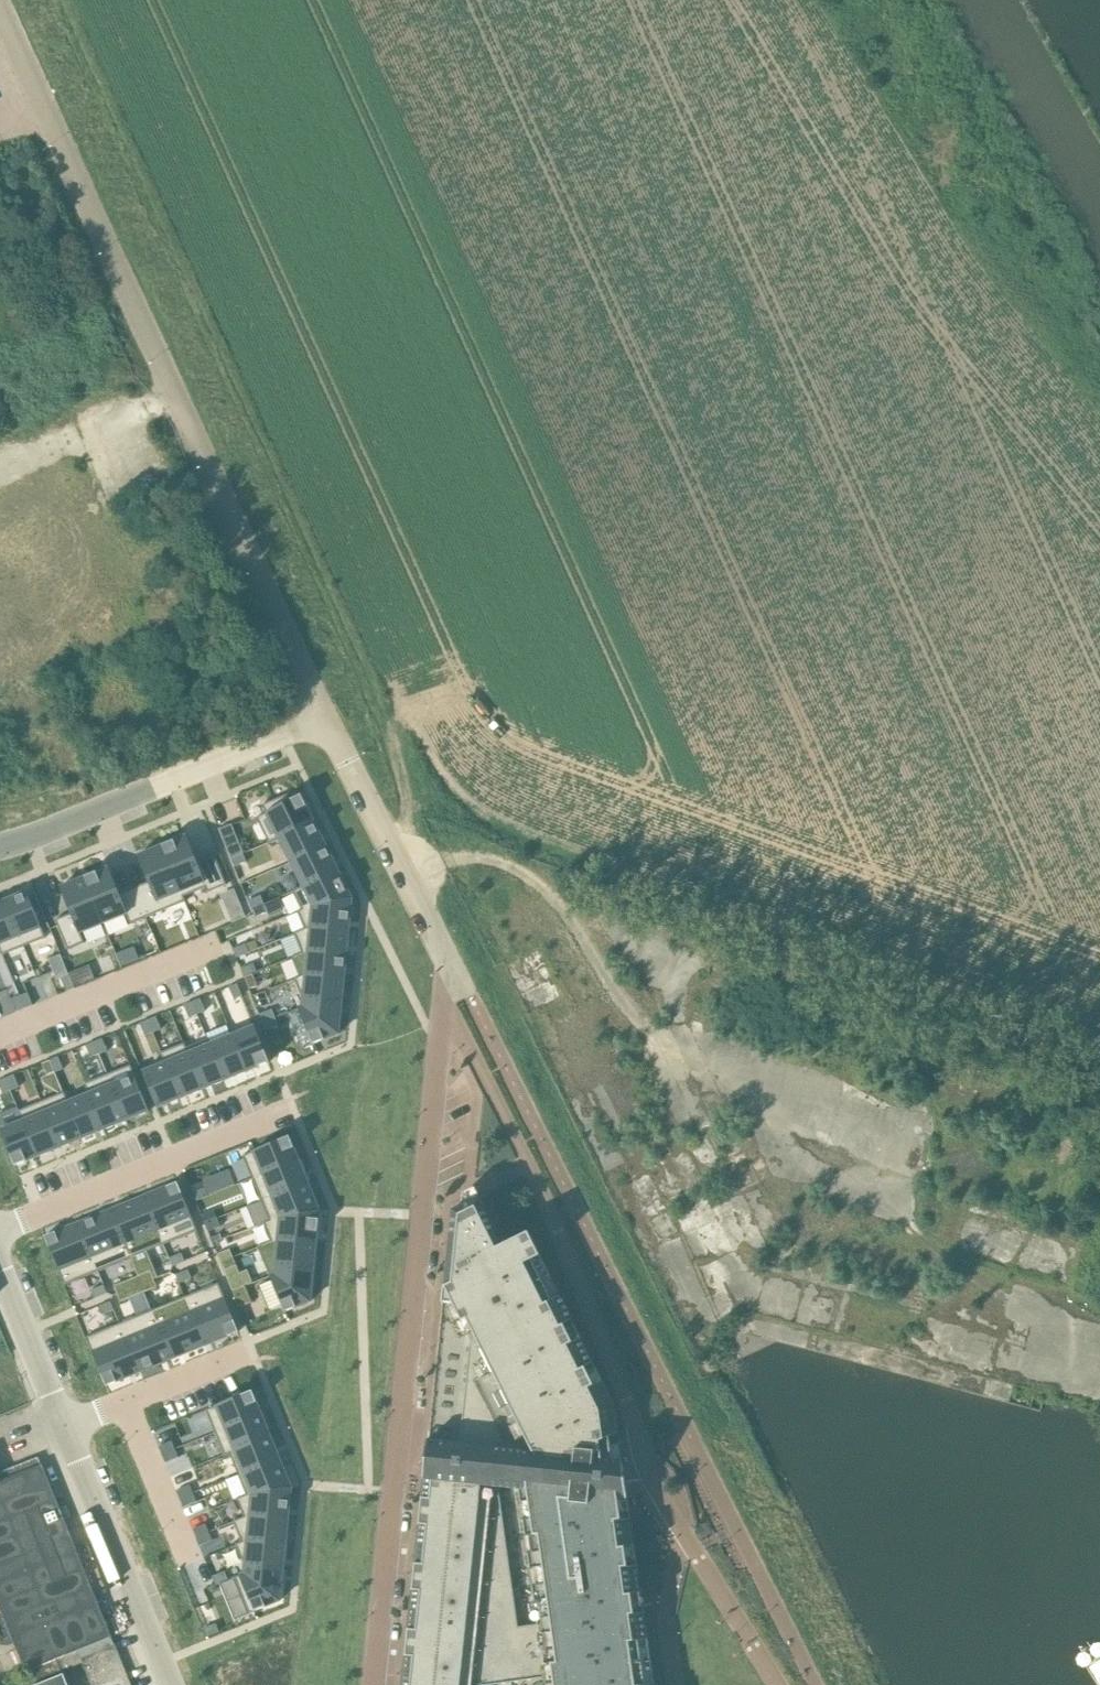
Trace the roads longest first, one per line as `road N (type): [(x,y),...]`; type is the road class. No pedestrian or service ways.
road 1 (unclassified): [(326,719),(0,11)]
road 2 (residential): [(781,1684),(655,1489),(623,1385),(556,1226),(443,998)]
road 3 (residential): [(372,1684),(443,998)]
road 4 (unclassified): [(326,719),(0,849)]
road 5 (residential): [(289,1114),(0,1231)]
road 6 (unclassified): [(177,1684),(68,1427)]
road 7 (unclassified): [(451,957),(326,719)]
road 8 (unclassified): [(68,1427),(0,1264)]
road 9 (residential): [(185,1556),(123,1401)]
road 10 (residential): [(251,1352),(123,1401)]

